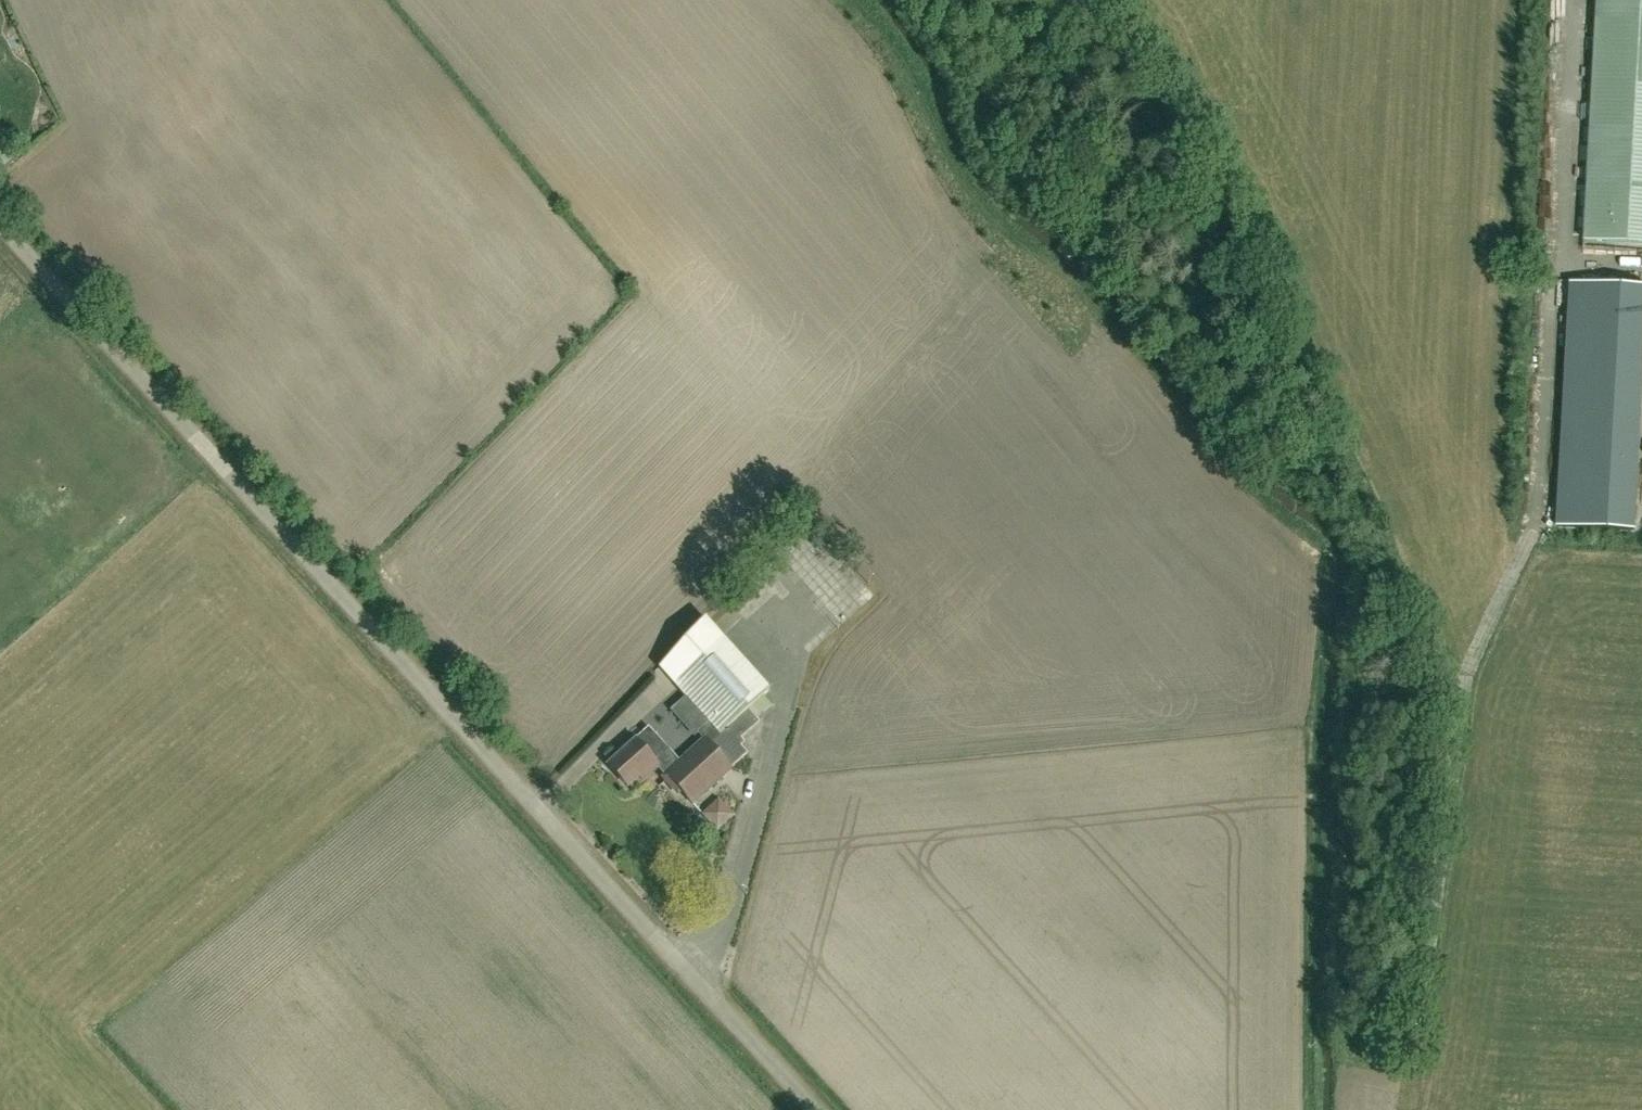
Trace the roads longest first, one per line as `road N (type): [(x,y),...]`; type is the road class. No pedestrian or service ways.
road 1 (unclassified): [(815,1109),(0,223)]

